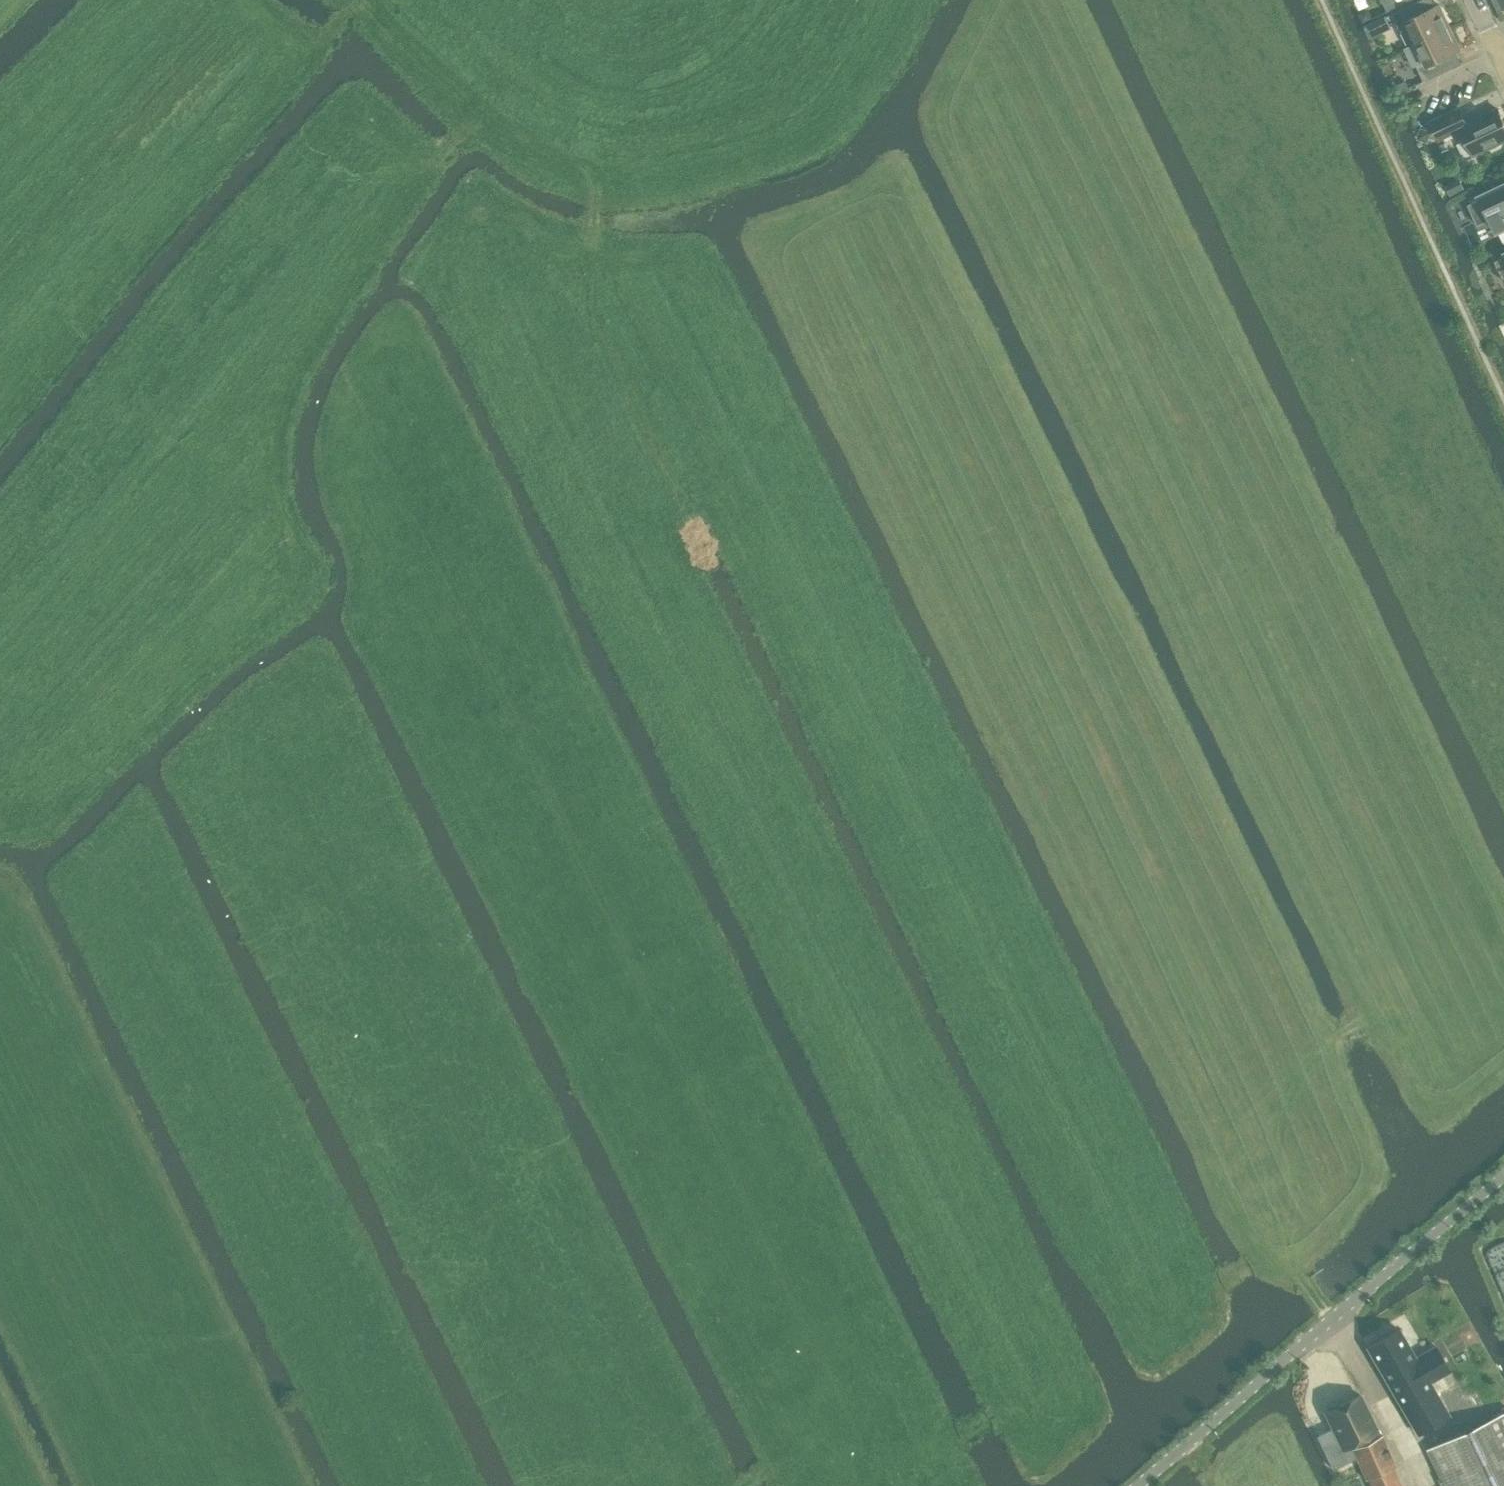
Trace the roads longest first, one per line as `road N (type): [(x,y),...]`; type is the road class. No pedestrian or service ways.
road 1 (unclassified): [(1138,1485),(1503,1163)]

